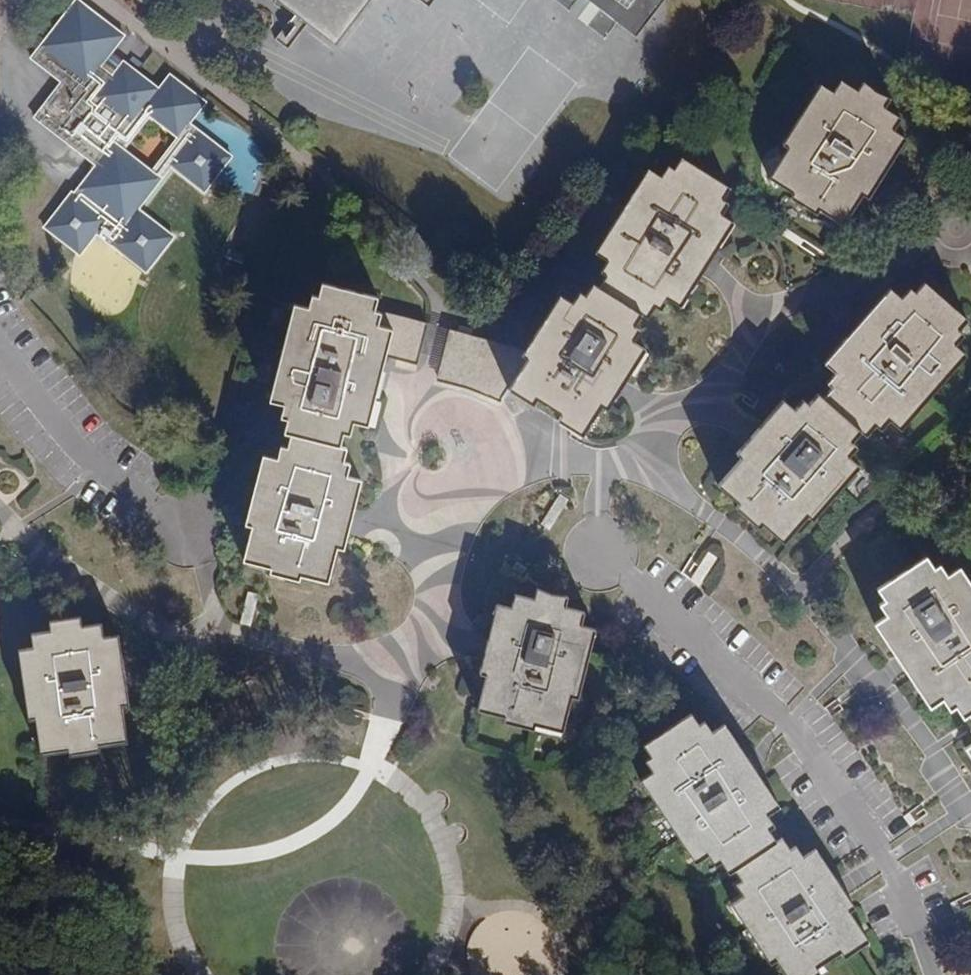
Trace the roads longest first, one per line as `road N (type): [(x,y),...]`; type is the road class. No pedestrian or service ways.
road 1 (residential): [(605,550),(785,719),(883,850),(935,974)]
road 2 (residential): [(0,356),(32,408),(82,459),(191,534)]

